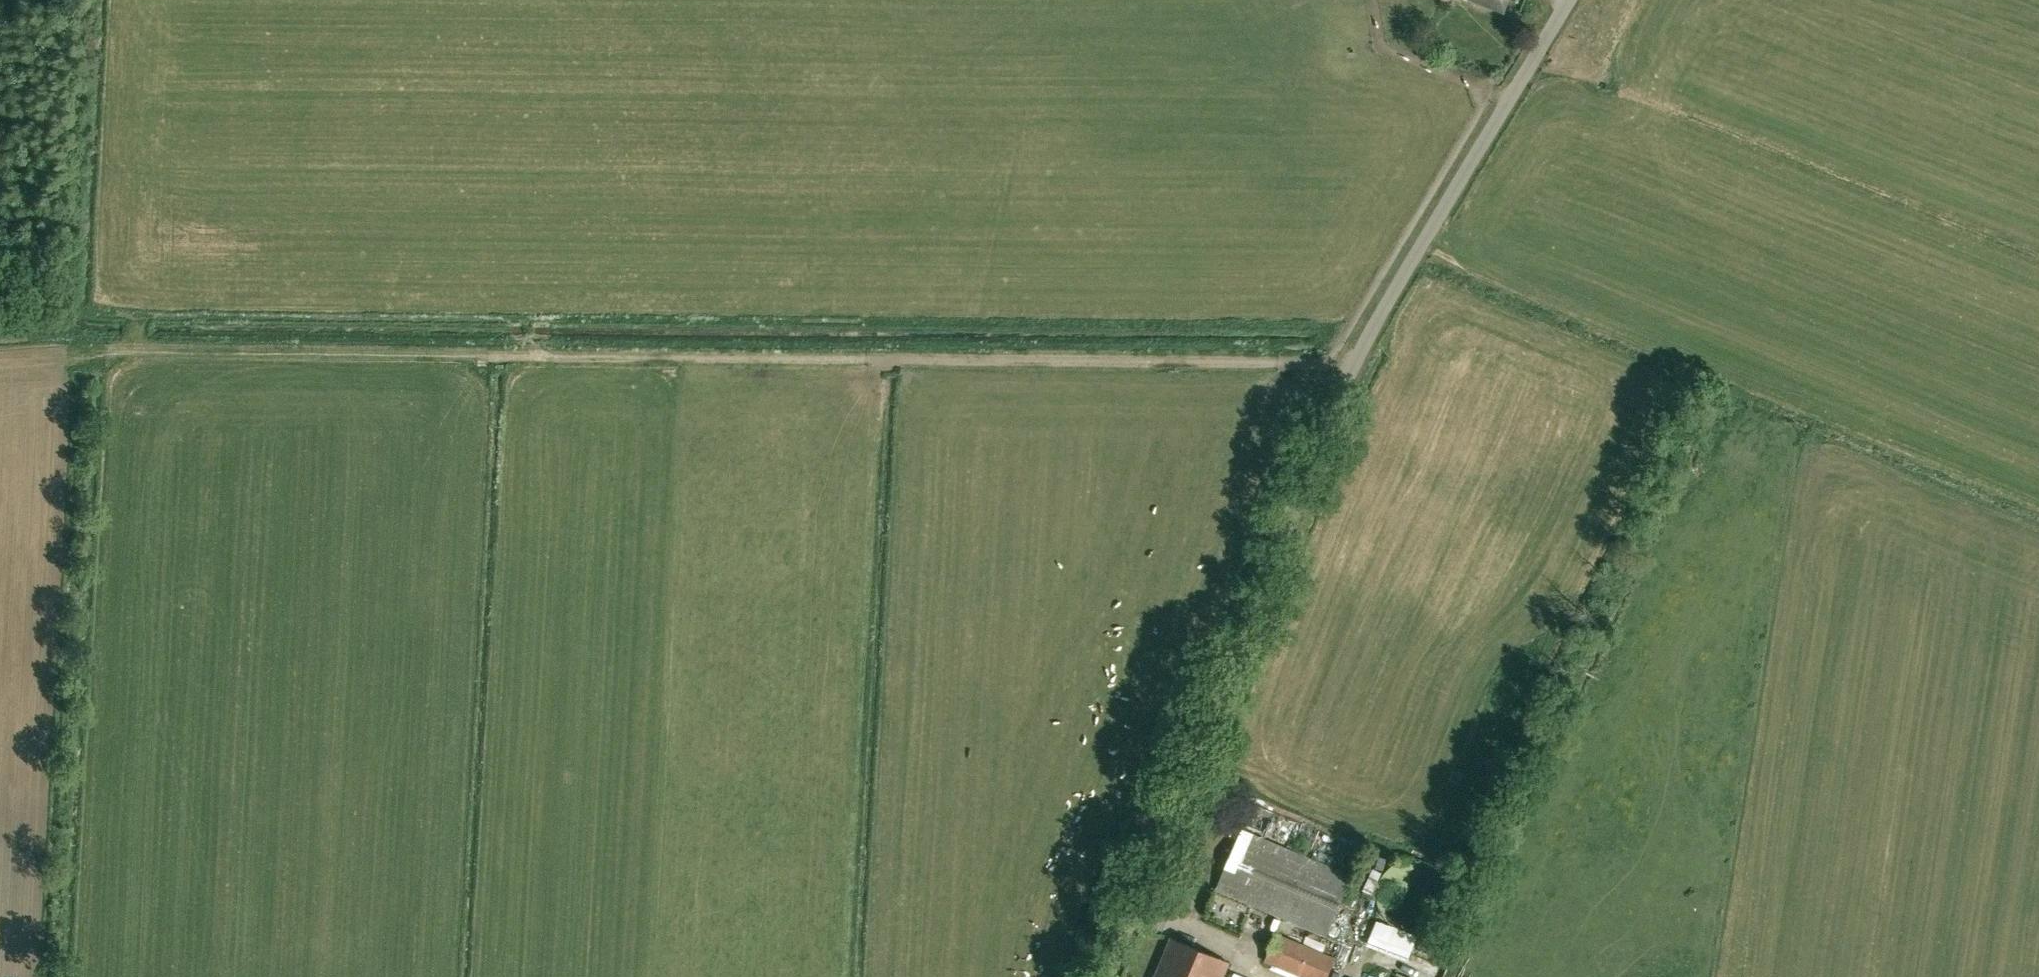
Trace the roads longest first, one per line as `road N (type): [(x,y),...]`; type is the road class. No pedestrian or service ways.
road 1 (unclassified): [(1110,976),(1355,356),(1564,0)]

